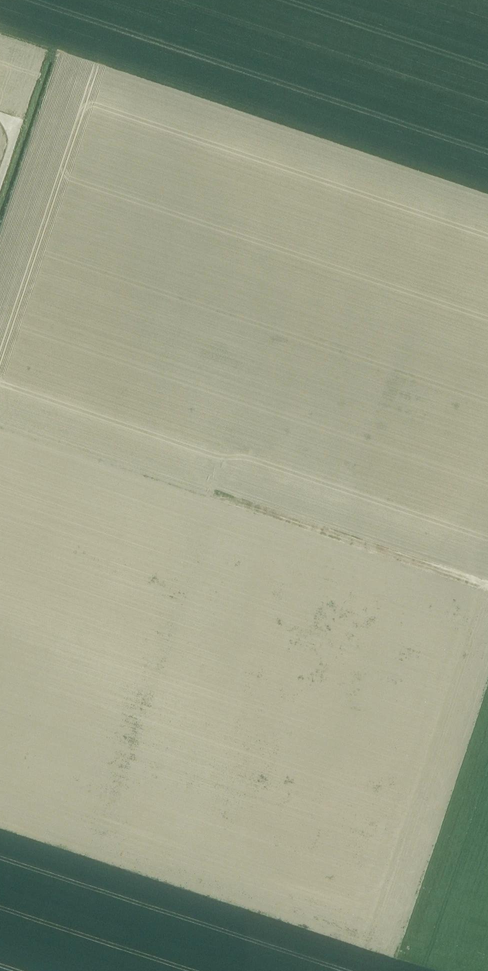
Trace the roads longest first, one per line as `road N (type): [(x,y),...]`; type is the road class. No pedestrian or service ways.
road 1 (track): [(251,508),(487,588)]

